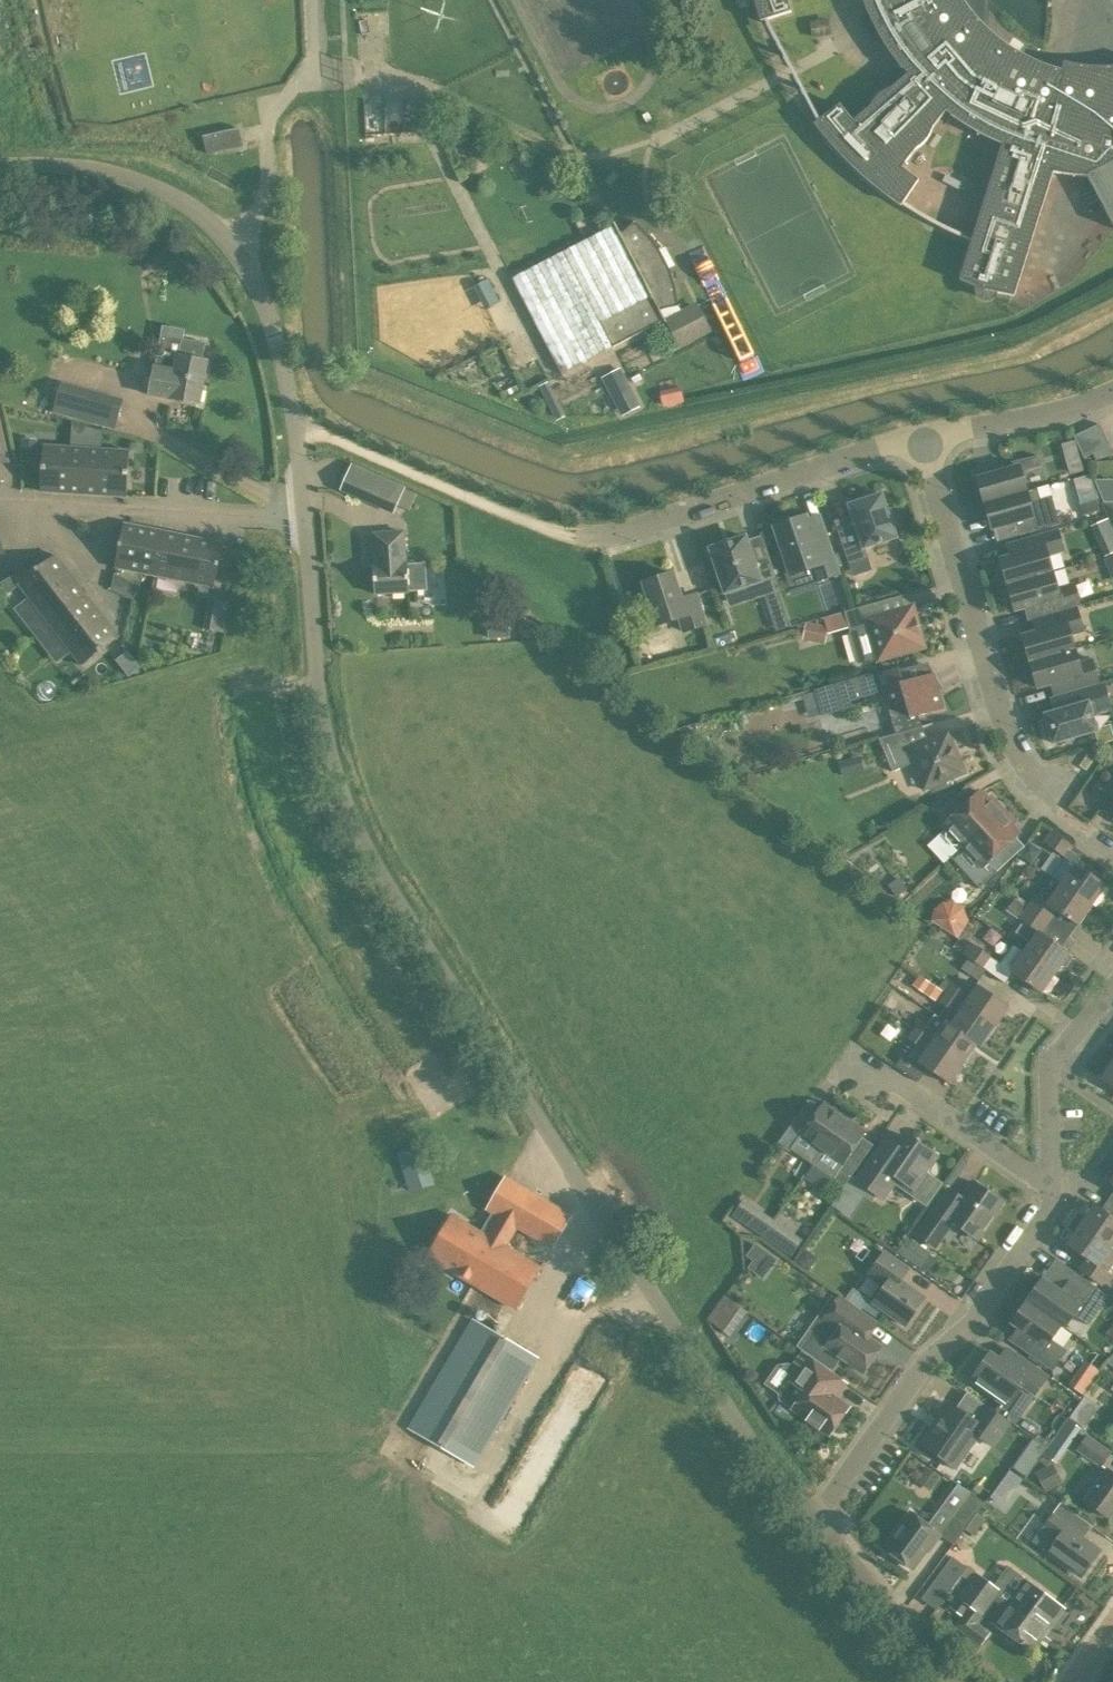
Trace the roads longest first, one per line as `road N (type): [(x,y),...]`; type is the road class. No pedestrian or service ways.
road 1 (unclassified): [(813,1519),(706,1374),(359,836),(318,697),(302,511)]
road 2 (residential): [(813,1519),(920,1369),(970,1324),(1044,1215),(1049,1184)]
road 3 (residential): [(1059,801),(1008,731),(924,440)]
road 4 (residential): [(576,536),(630,528),(924,440)]
road 5 (residential): [(302,511),(30,514)]
road 6 (unclassified): [(302,511),(273,333),(235,250)]
road 7 (unclassified): [(0,165),(61,165),(148,183),(205,216),(235,250)]
road 8 (residential): [(1049,1184),(856,1053)]
road 9 (residential): [(1049,1184),(1051,1065),(1112,988)]
road 10 (unclassified): [(944,1681),(813,1519)]
road 11 (residential): [(924,440),(1112,391)]

